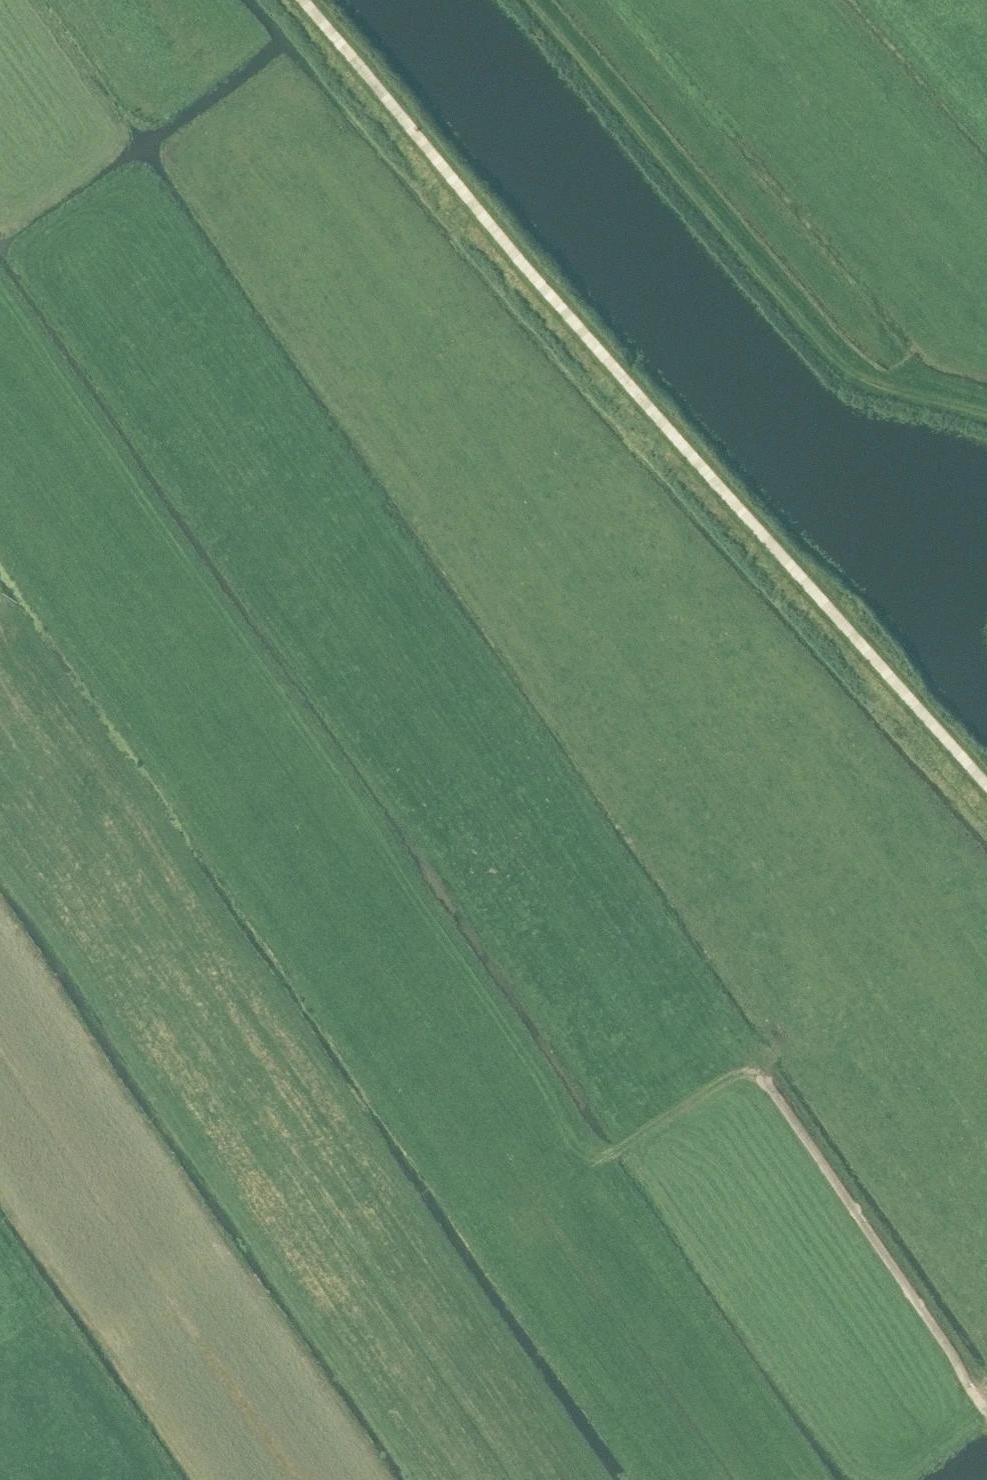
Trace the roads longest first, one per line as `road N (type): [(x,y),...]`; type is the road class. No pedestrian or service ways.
road 1 (track): [(986,1413),(756,1069),(584,1176)]

